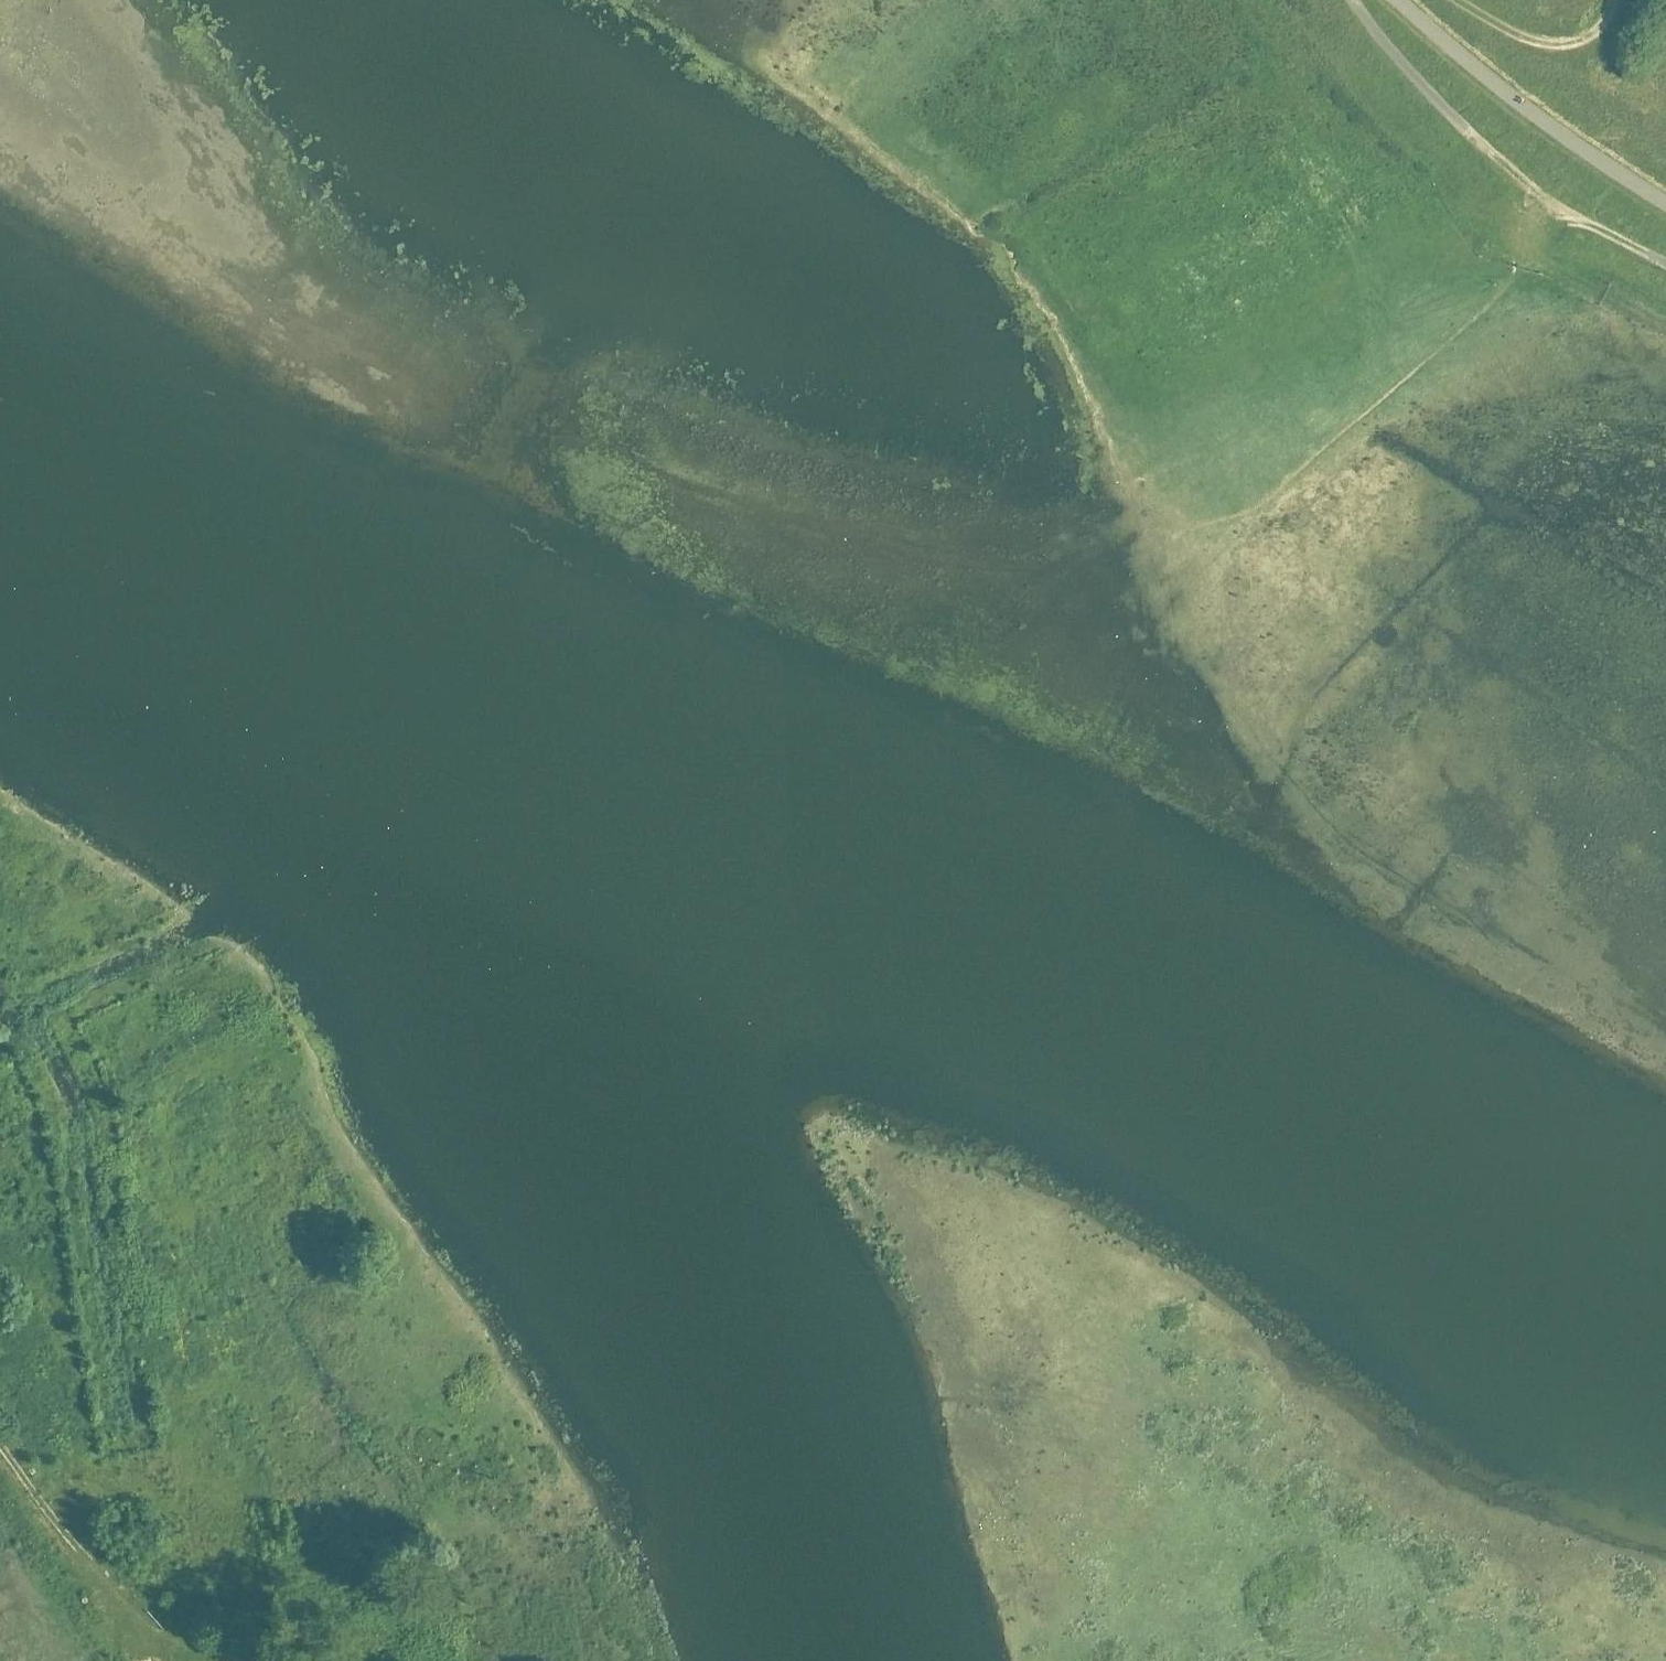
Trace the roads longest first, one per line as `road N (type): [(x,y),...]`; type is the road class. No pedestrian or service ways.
road 1 (unclassified): [(1665,200),(1573,144),(1400,0)]
road 2 (track): [(1547,197),(1407,73),(1353,0)]
road 3 (track): [(1455,0),(1533,41),(1564,47),(1601,31),(1611,0)]
road 4 (track): [(1665,262),(1547,197)]

